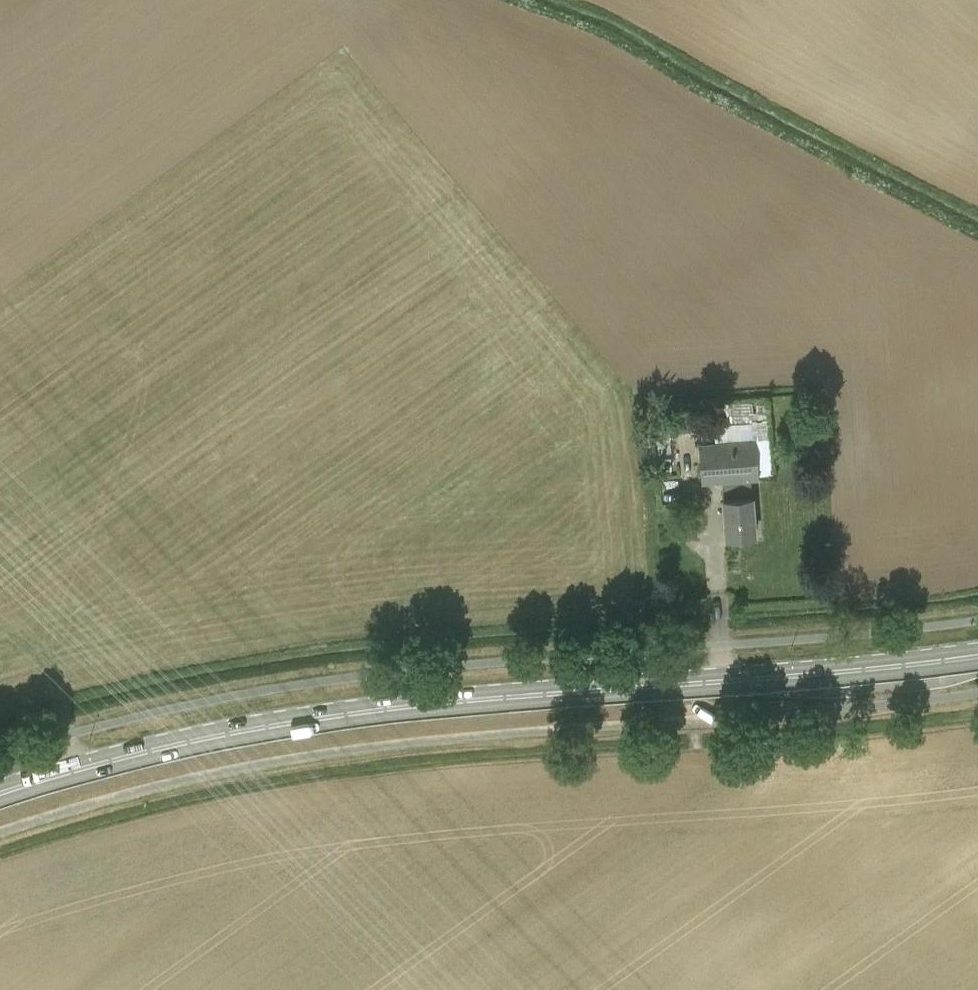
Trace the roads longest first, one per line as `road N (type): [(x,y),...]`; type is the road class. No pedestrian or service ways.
road 1 (primary): [(0,795),(297,720),(977,652)]

